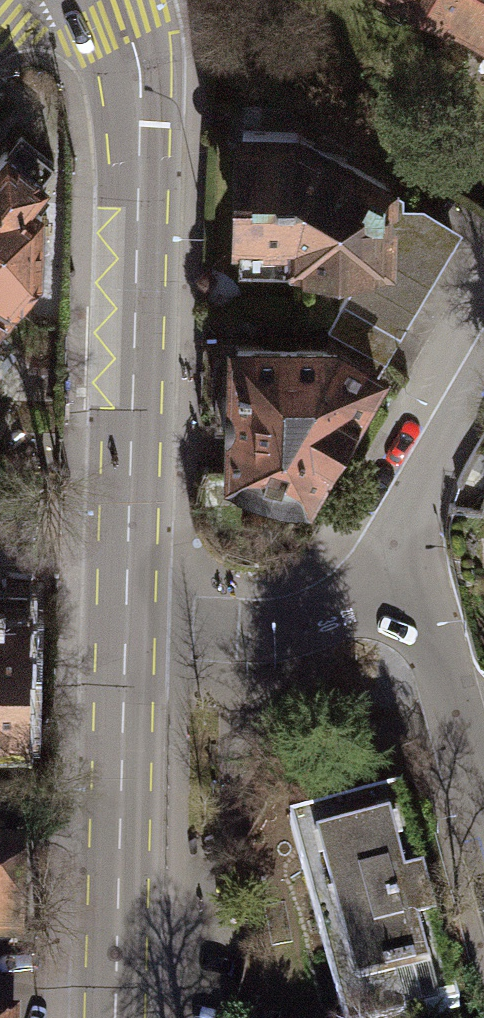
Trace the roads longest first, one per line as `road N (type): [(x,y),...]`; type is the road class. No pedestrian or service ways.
road 1 (secondary): [(108,0),(129,62),(141,205),(126,629)]
road 2 (secondary): [(126,629),(114,1017)]
road 3 (residential): [(401,582),(290,628),(126,629)]
road 4 (residential): [(483,842),(439,675),(401,582)]
road 5 (residential): [(401,582),(436,469),(483,383)]

